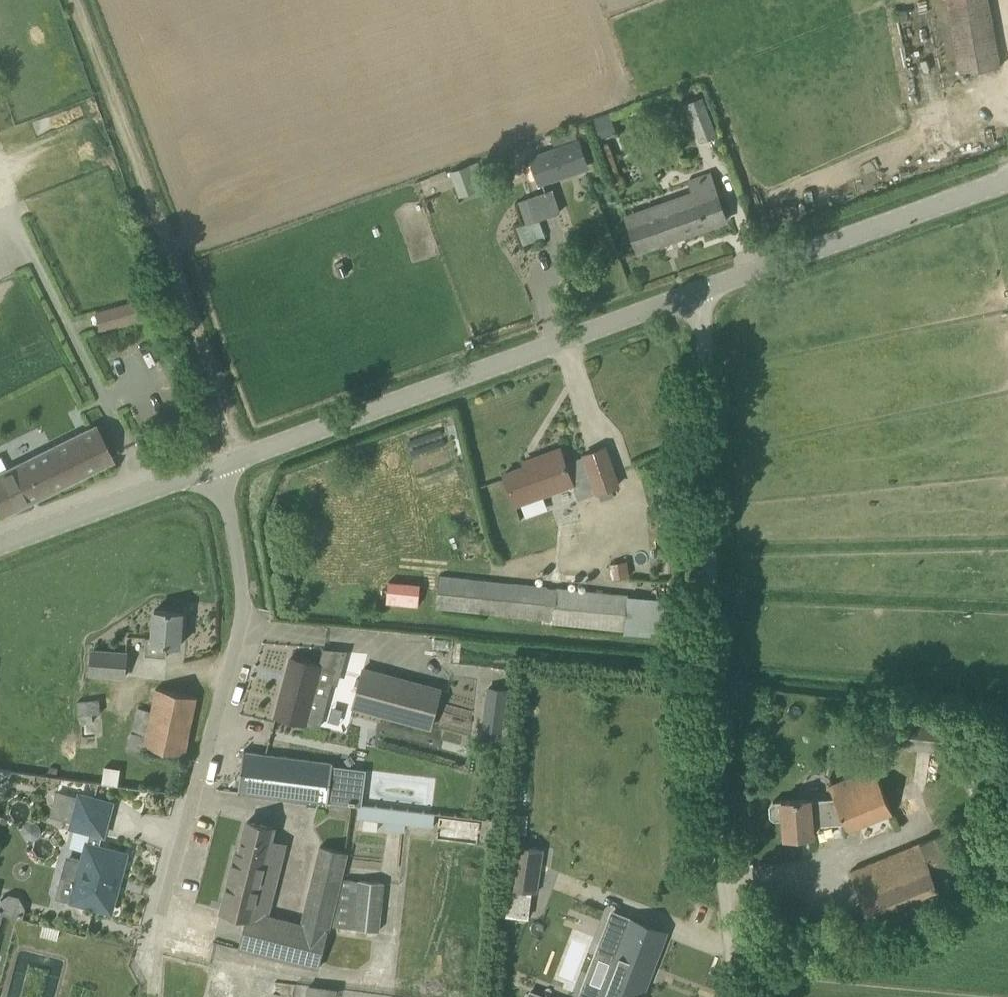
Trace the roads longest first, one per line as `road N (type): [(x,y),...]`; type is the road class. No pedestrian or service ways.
road 1 (unclassified): [(725,993),(706,748),(706,342),(696,292)]
road 2 (unclassified): [(151,994),(231,663),(239,591),(216,466)]
road 3 (tertiary): [(216,466),(696,292)]
road 4 (track): [(82,0),(245,456)]
road 5 (tertiary): [(696,292),(1007,181)]
road 6 (tertiary): [(0,544),(216,466)]

